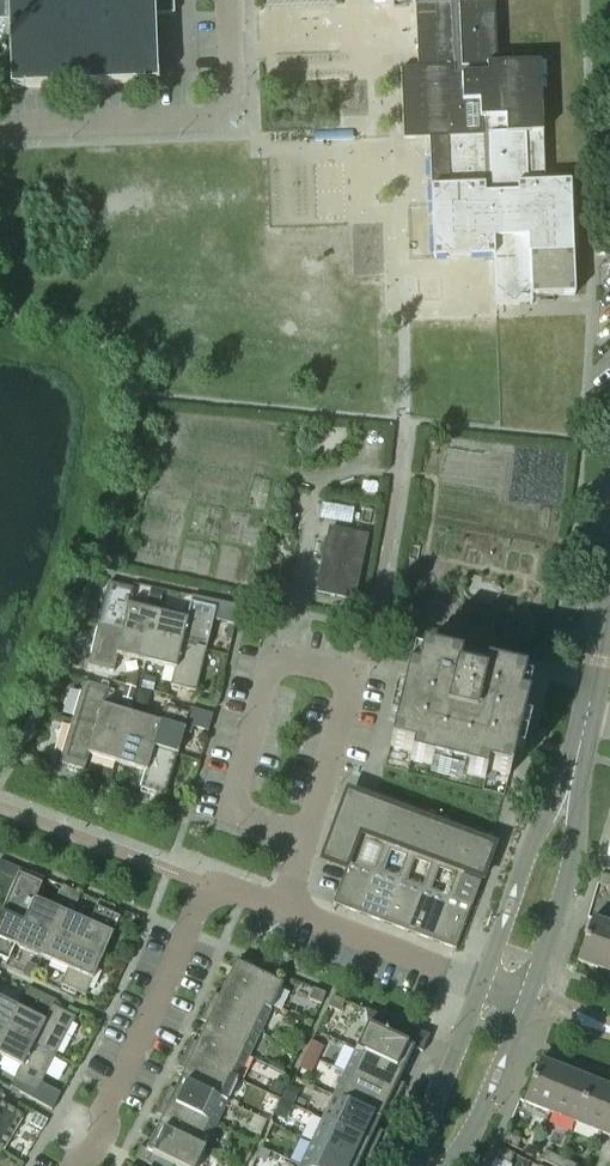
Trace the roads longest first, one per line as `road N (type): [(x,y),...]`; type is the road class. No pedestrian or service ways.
road 1 (residential): [(306,836),(351,680),(273,660),(231,809)]
road 2 (residential): [(282,910),(214,887),(199,899),(144,1038),(80,1165)]
road 3 (residential): [(227,0),(233,96),(210,122),(27,126),(0,136)]
road 4 (tertiary): [(529,1000),(574,864),(572,769)]
road 5 (tertiary): [(572,769),(527,852),(487,986)]
road 6 (residential): [(487,986),(282,910)]
road 7 (tertiary): [(487,986),(414,1165)]
road 8 (tertiary): [(454,1165),(529,1000)]
road 9 (tertiary): [(589,716),(609,591)]

